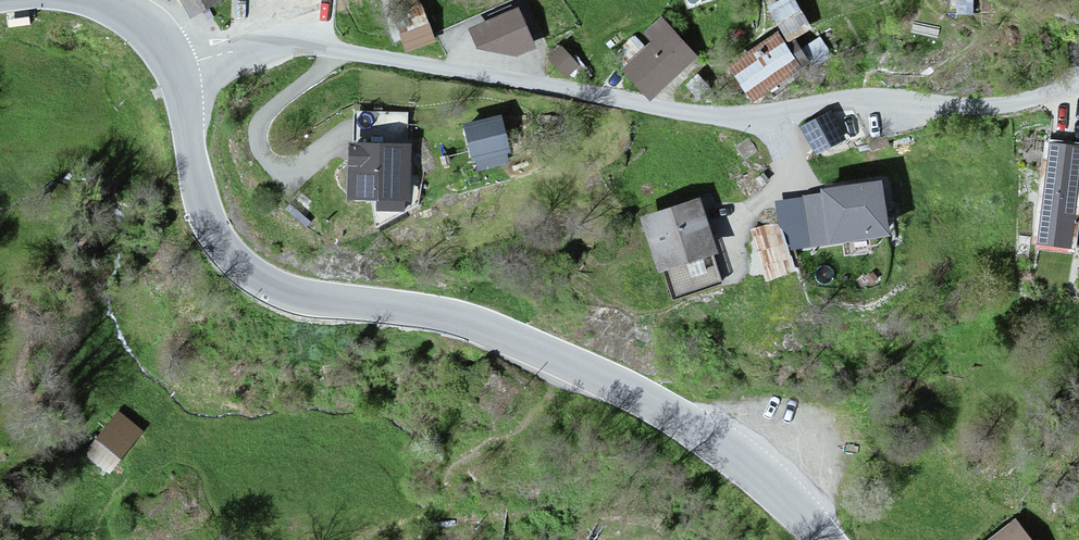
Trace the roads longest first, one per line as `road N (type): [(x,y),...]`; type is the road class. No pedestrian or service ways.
road 1 (unclassified): [(184,70),(282,50),(339,53),(693,114),(778,117),(868,96),(992,109),(1078,85)]
road 2 (tertiary): [(184,70),(200,182),(214,232),(239,264),(316,303),(406,307),(573,363),(726,454),(820,539)]

